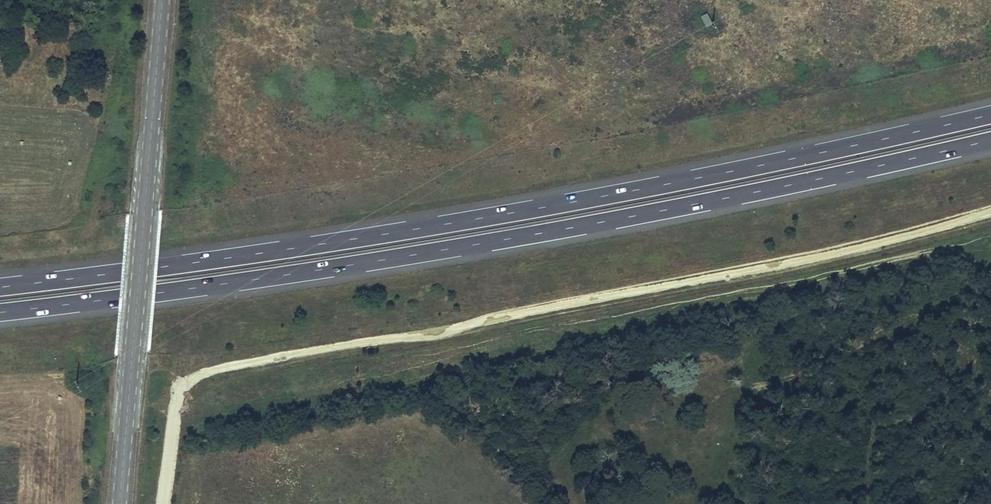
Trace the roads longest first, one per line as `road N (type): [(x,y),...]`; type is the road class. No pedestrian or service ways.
road 1 (trunk): [(990,113),(400,232),(0,287)]
road 2 (trunk): [(0,312),(541,233),(990,139)]
road 3 (tertiary): [(162,0),(120,503)]

